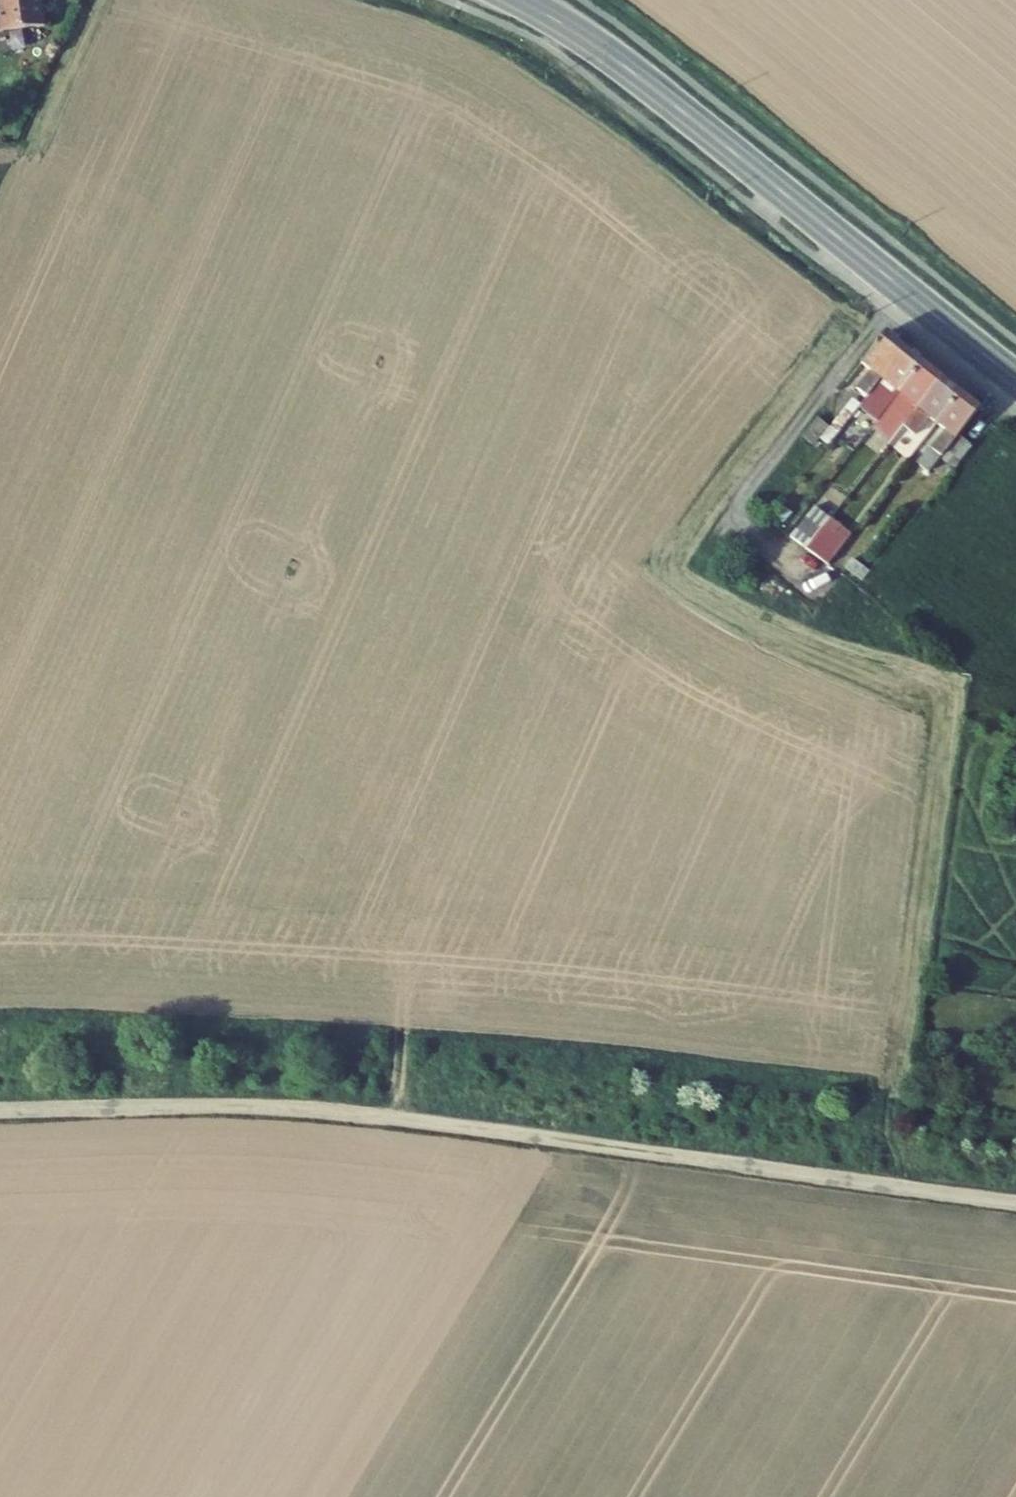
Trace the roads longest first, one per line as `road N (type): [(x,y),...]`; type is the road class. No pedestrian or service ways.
road 1 (track): [(1015,1202),(338,1111),(0,1110)]
road 2 (tertiary): [(521,0),(614,57),(1015,379)]

